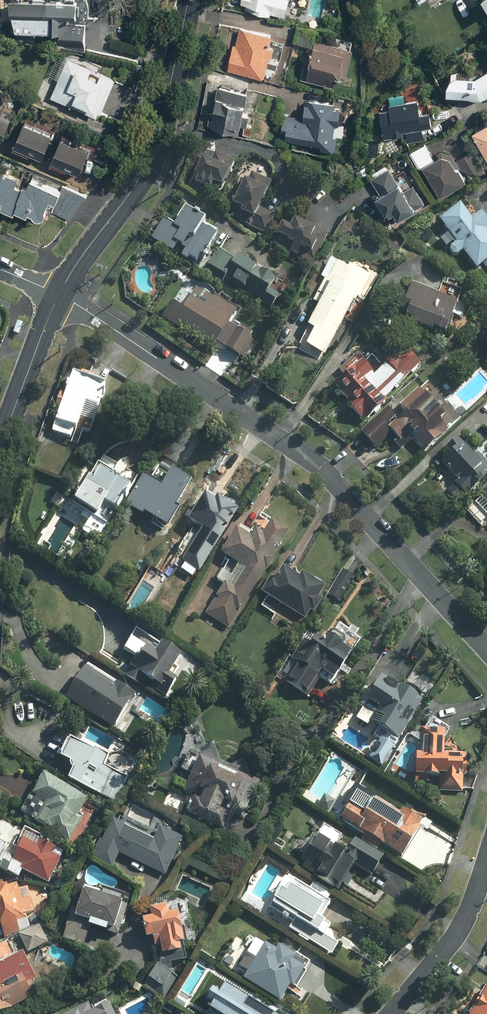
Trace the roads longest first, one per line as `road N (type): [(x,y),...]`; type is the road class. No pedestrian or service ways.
road 1 (residential): [(486,650),(317,463),(61,294)]
road 2 (secondary): [(61,294),(156,151),(189,0)]
road 3 (residential): [(388,1013),(450,944),(486,853)]
road 4 (secondary): [(0,448),(61,294)]

